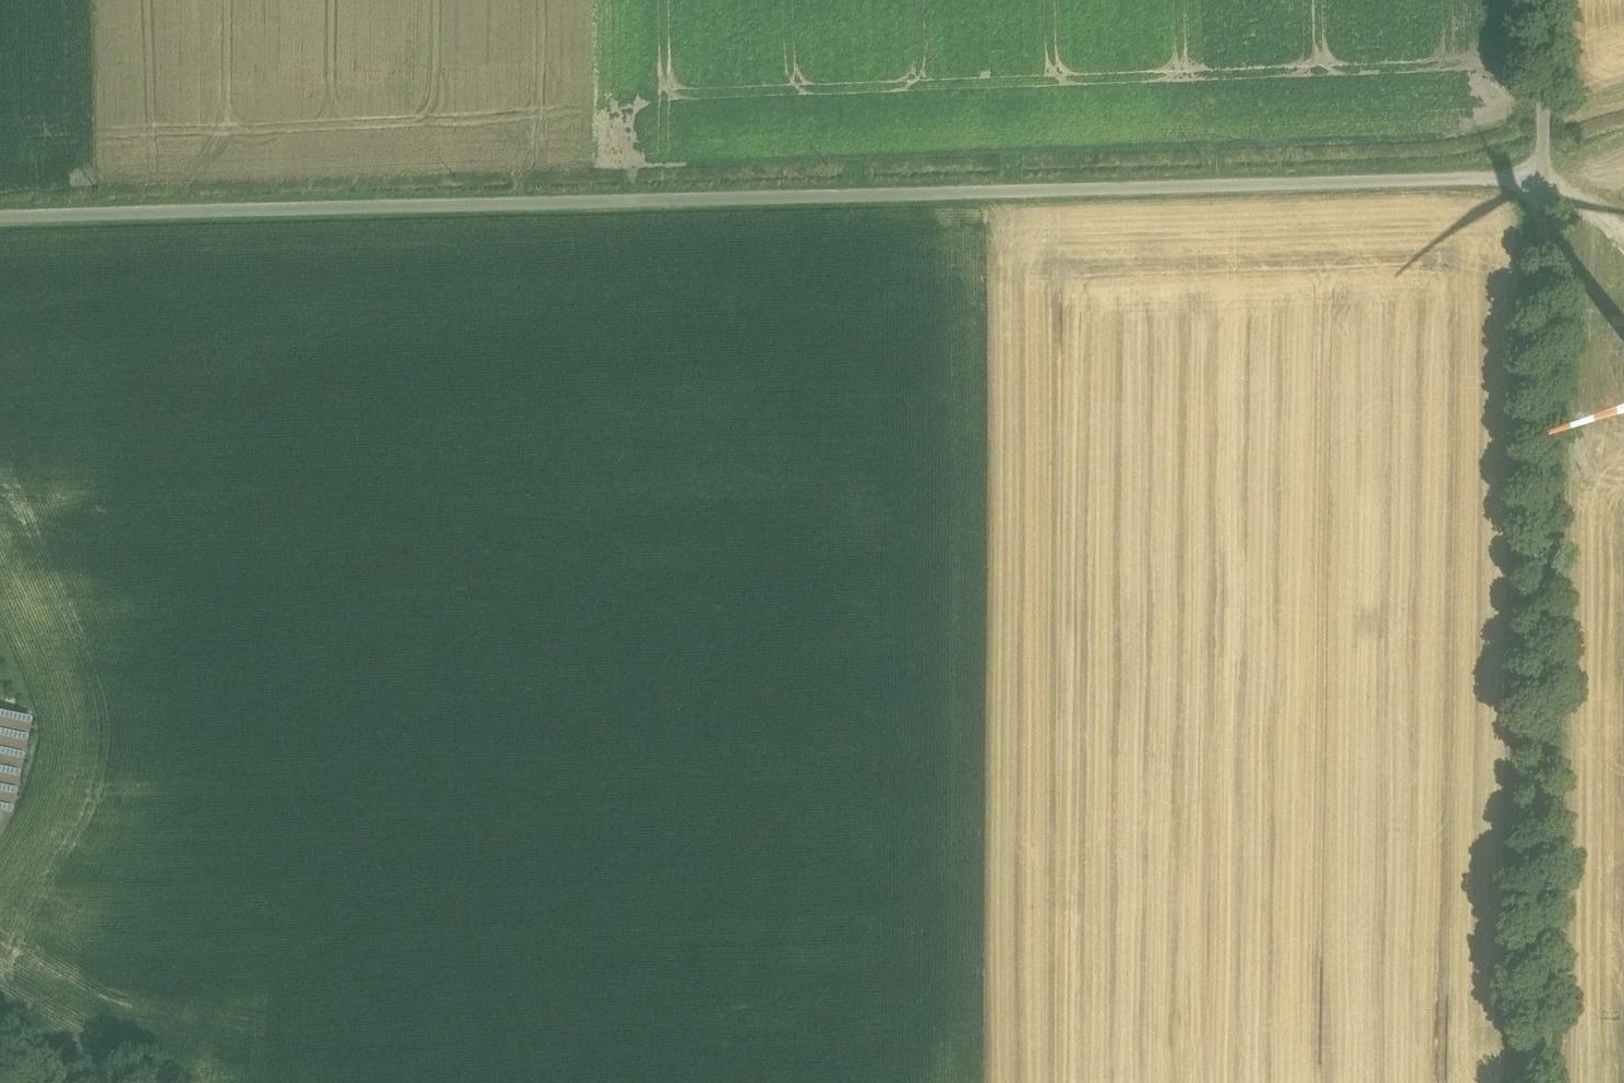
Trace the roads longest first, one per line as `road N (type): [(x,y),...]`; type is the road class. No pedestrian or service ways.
road 1 (track): [(1550,178),(0,224)]
road 2 (unclassified): [(1543,1082),(1547,0)]

